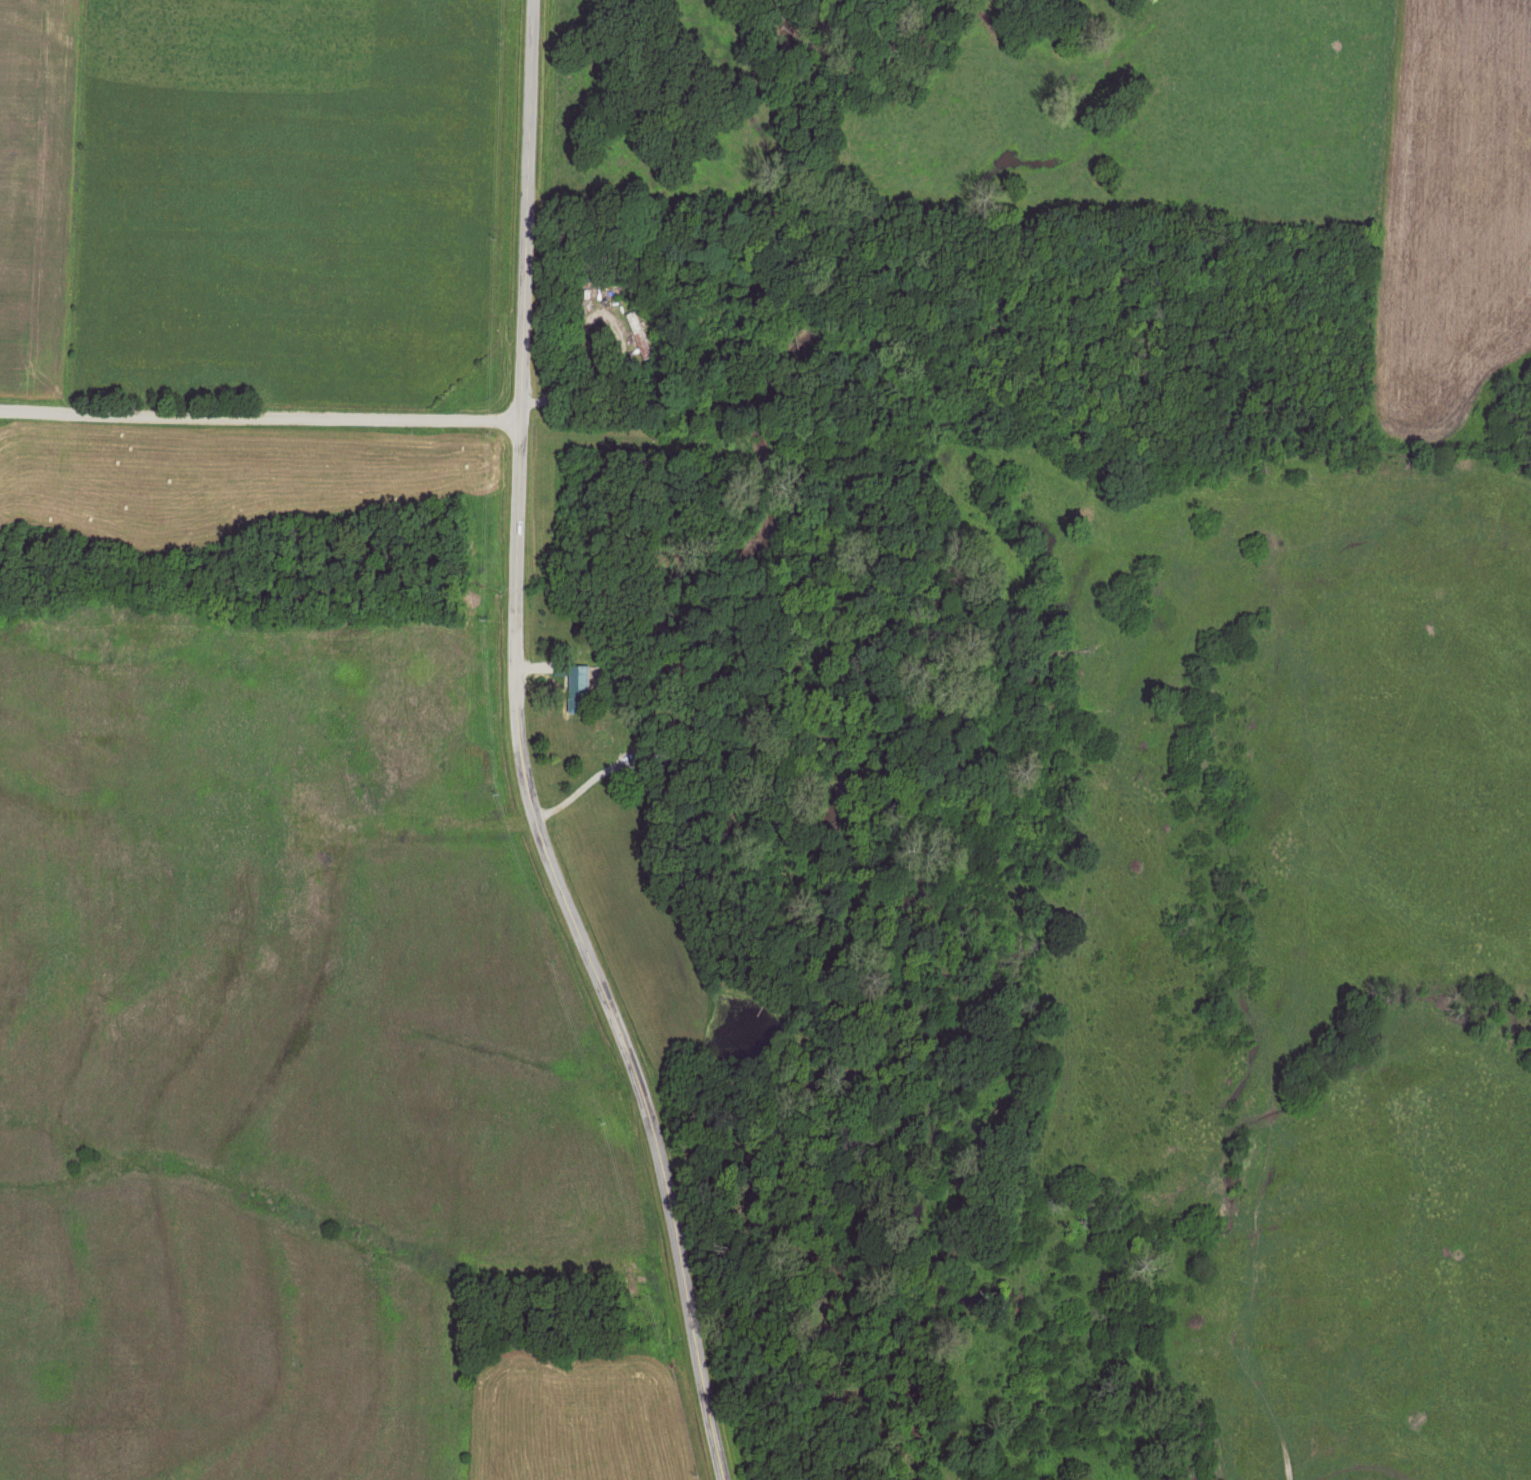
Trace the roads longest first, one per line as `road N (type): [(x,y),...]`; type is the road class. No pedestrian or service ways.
road 1 (secondary): [(723,1479),(645,1100),(538,842),(510,712),(530,0)]
road 2 (residential): [(0,408),(518,417)]

